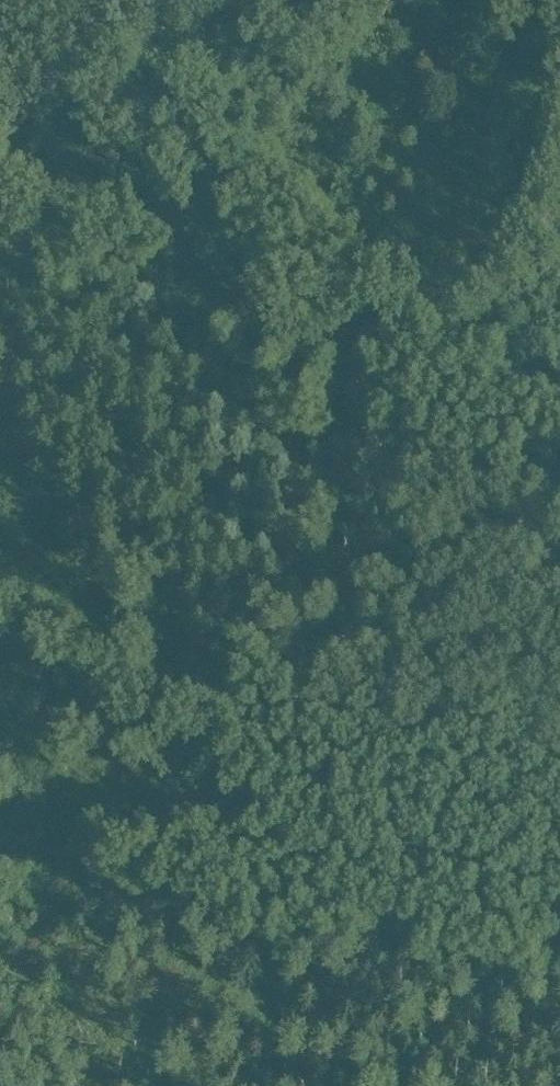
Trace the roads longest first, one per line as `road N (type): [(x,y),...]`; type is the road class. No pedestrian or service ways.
road 1 (track): [(0,942),(88,833),(240,695)]
road 2 (track): [(240,695),(559,780)]

